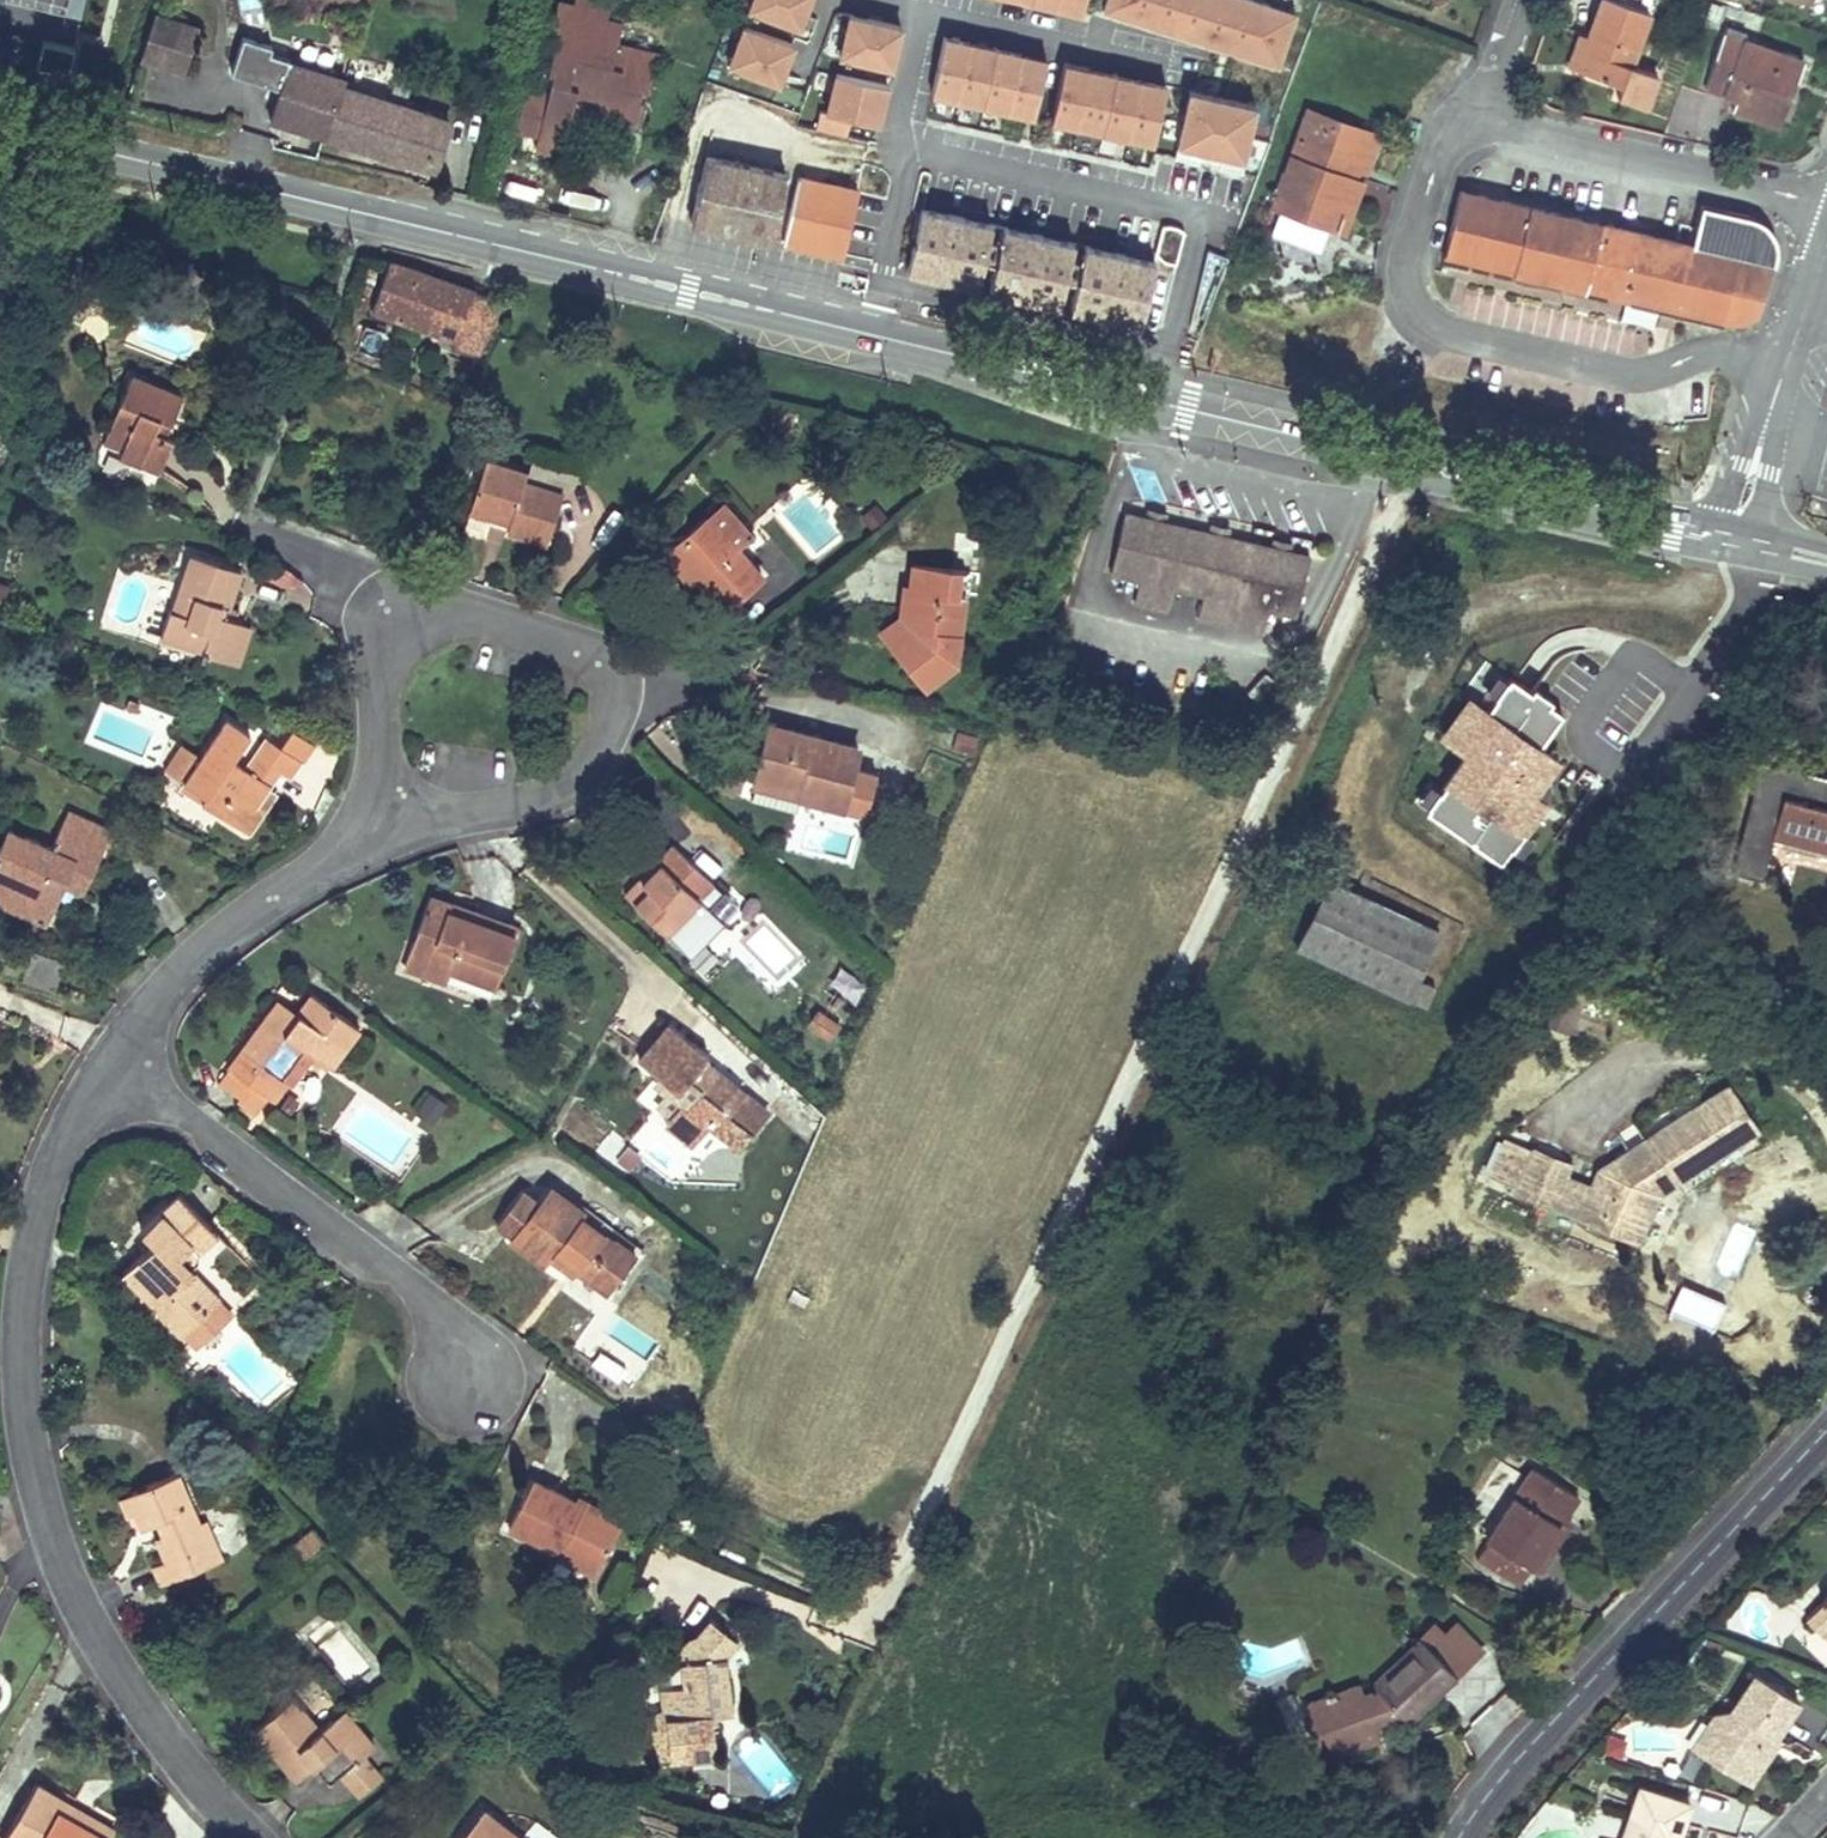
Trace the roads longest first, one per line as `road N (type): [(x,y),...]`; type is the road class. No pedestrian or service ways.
road 1 (primary): [(1739,542),(0,126)]
road 2 (residential): [(259,1837),(203,1788),(76,1605),(40,1491),(20,1338),(46,1179),(79,1101),(108,1059),(169,977),(226,921),(373,827)]
road 3 (residential): [(465,816),(527,804),(568,784),(597,754),(611,683),(590,649),(484,617),(431,620),(402,634),(381,683),(373,827)]
road 4 (residential): [(1826,1432),(1502,1775),(1459,1837)]
road 5 (residential): [(1526,0),(1489,114),(1826,196)]
road 6 (residential): [(1826,224),(1782,348),(1739,542)]

